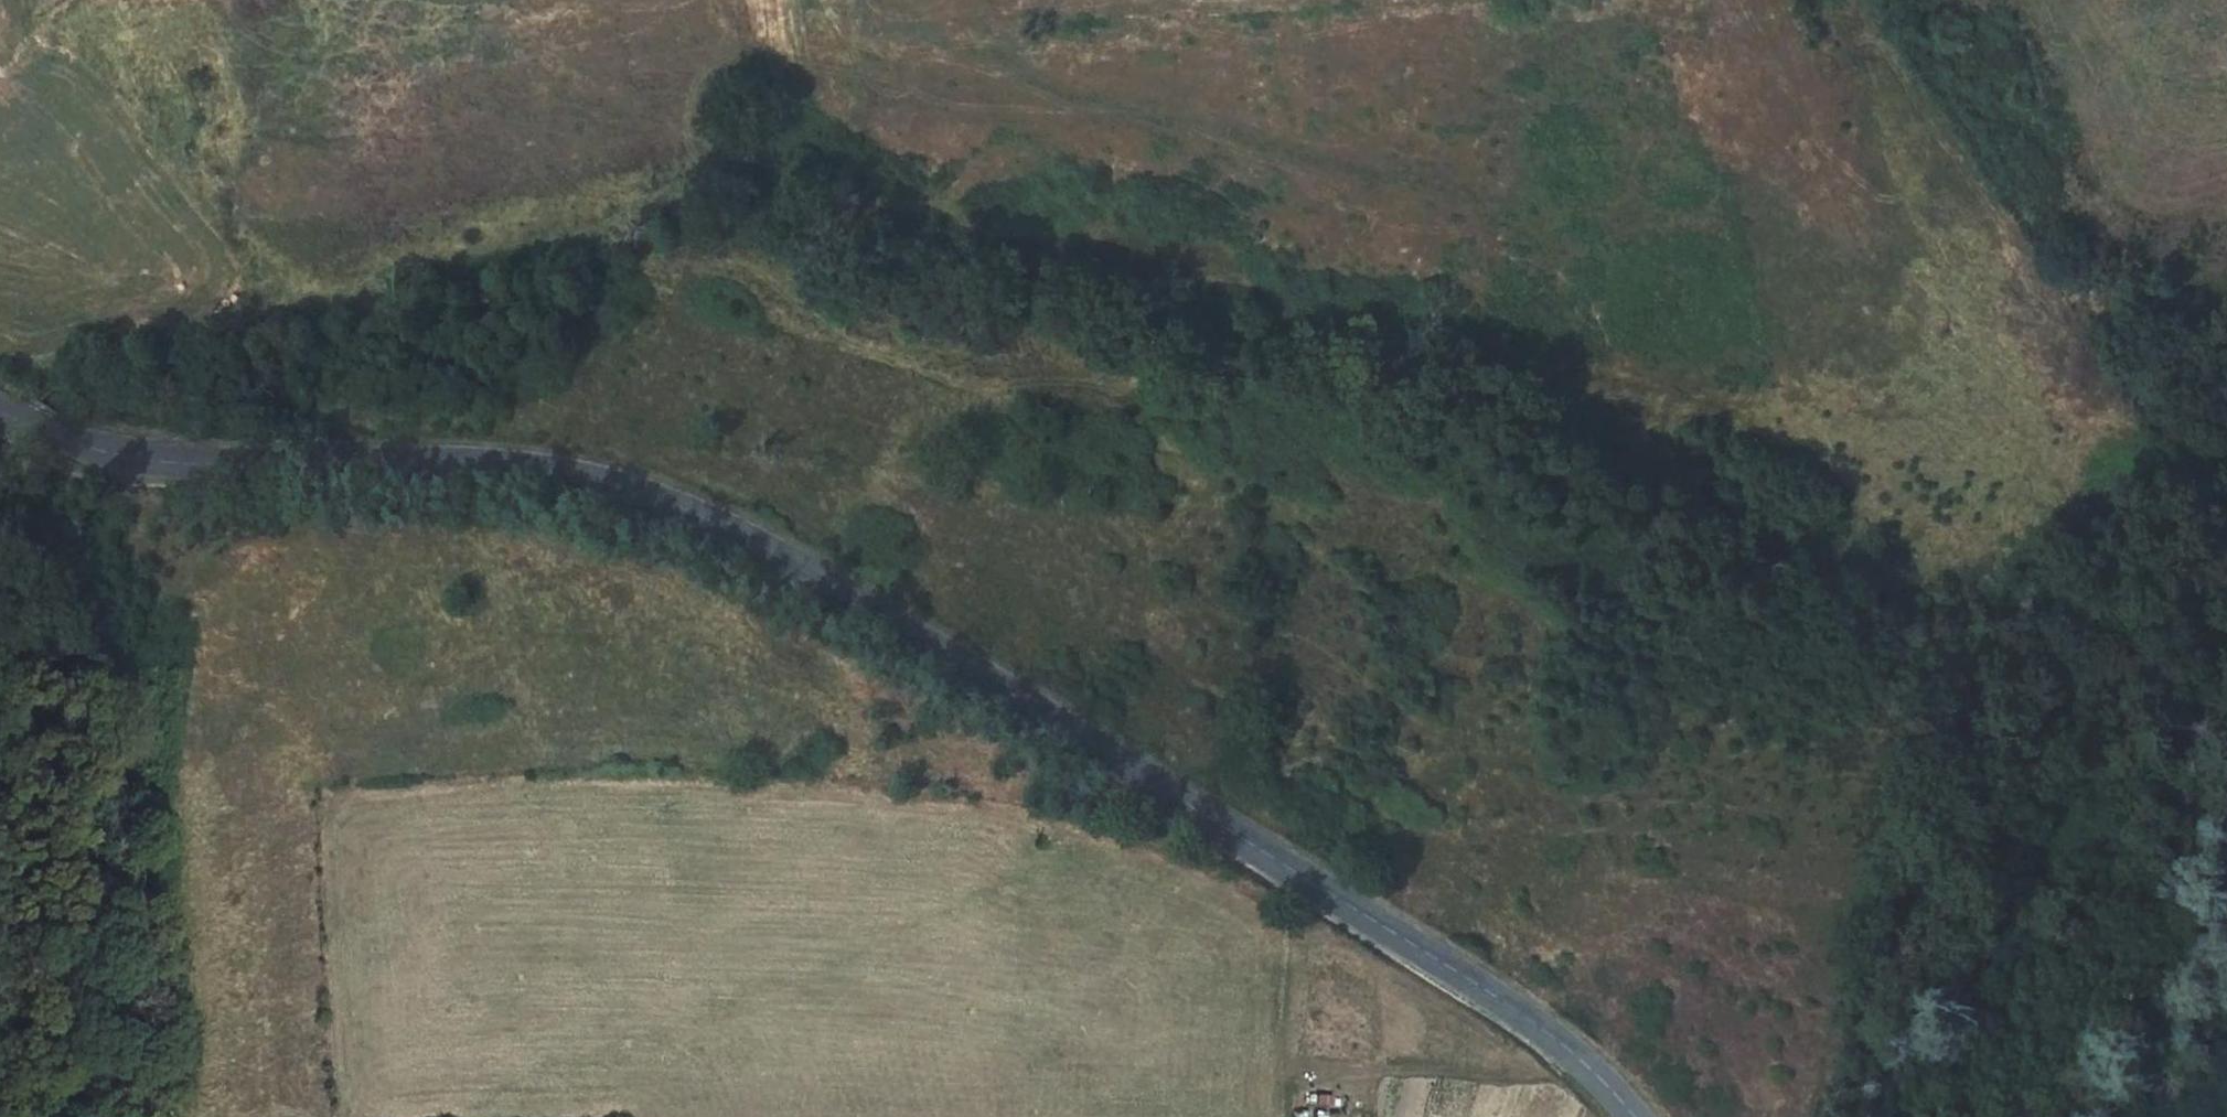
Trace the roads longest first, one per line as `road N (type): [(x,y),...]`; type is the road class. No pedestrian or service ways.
road 1 (tertiary): [(1632,1116),(1603,1080),(1463,973),(747,537),(623,487),(518,466),(136,459),(62,444),(0,410)]

